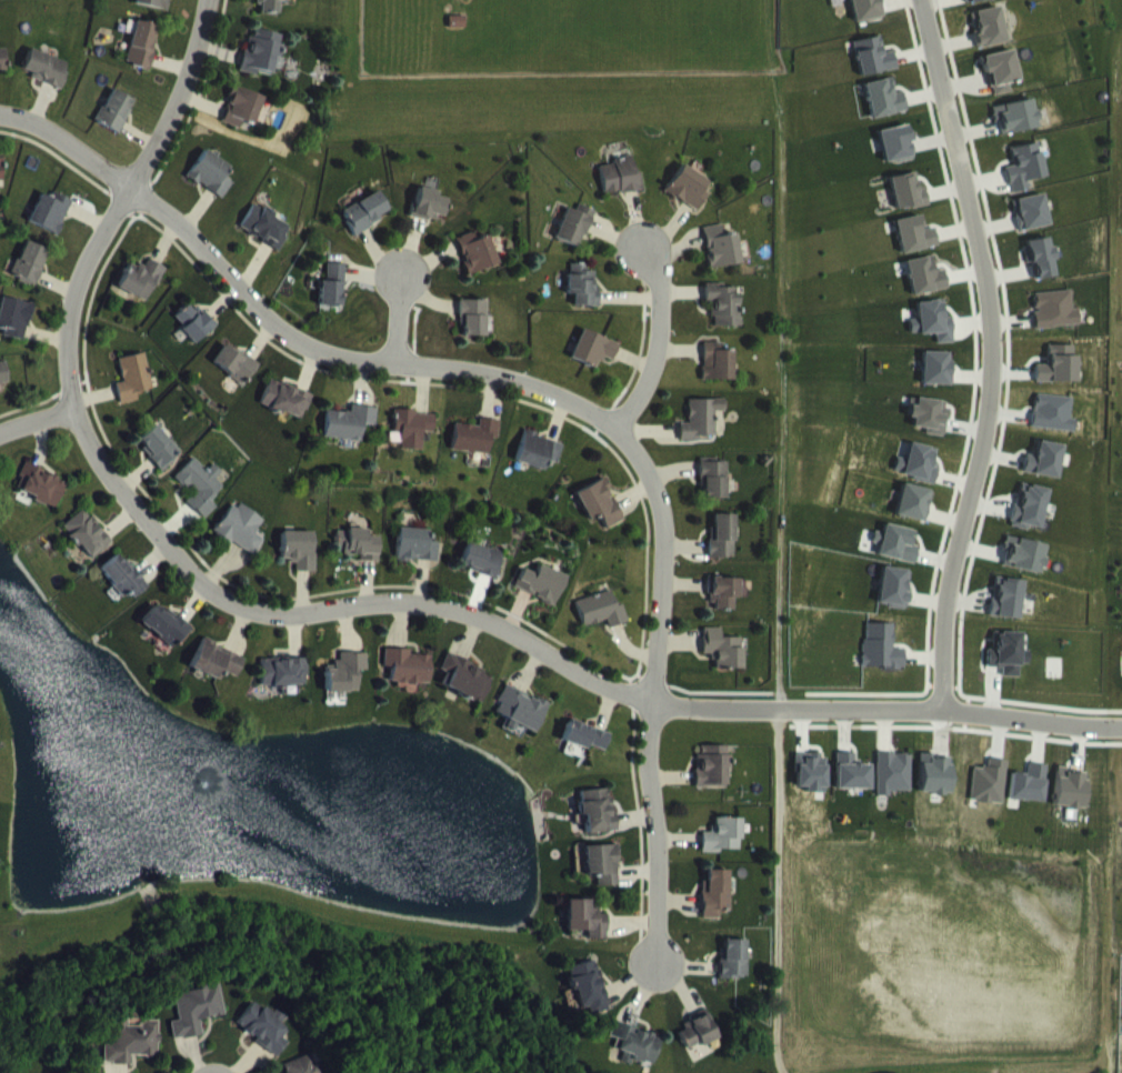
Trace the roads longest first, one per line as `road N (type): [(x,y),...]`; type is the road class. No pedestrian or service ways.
road 1 (residential): [(661,967),(661,838),(648,772),(659,515),(631,447),(568,398),(505,374),(357,358),(303,342),(268,317),(181,222),(39,127),(0,114)]
road 2 (residential): [(77,404),(108,471),(202,584),(254,613),(442,605),(510,629),(622,693),(684,709),(765,712)]
road 3 (residential): [(938,711),(953,562),(986,424),(986,309),(965,182)]
road 4 (residential): [(214,0),(181,108),(87,270),(71,338),(77,404)]
road 5 (residential): [(765,712),(938,711),(1089,725)]
road 6 (residential): [(647,233),(654,339),(649,367),(611,425)]
road 7 (residential): [(965,182),(923,0)]

